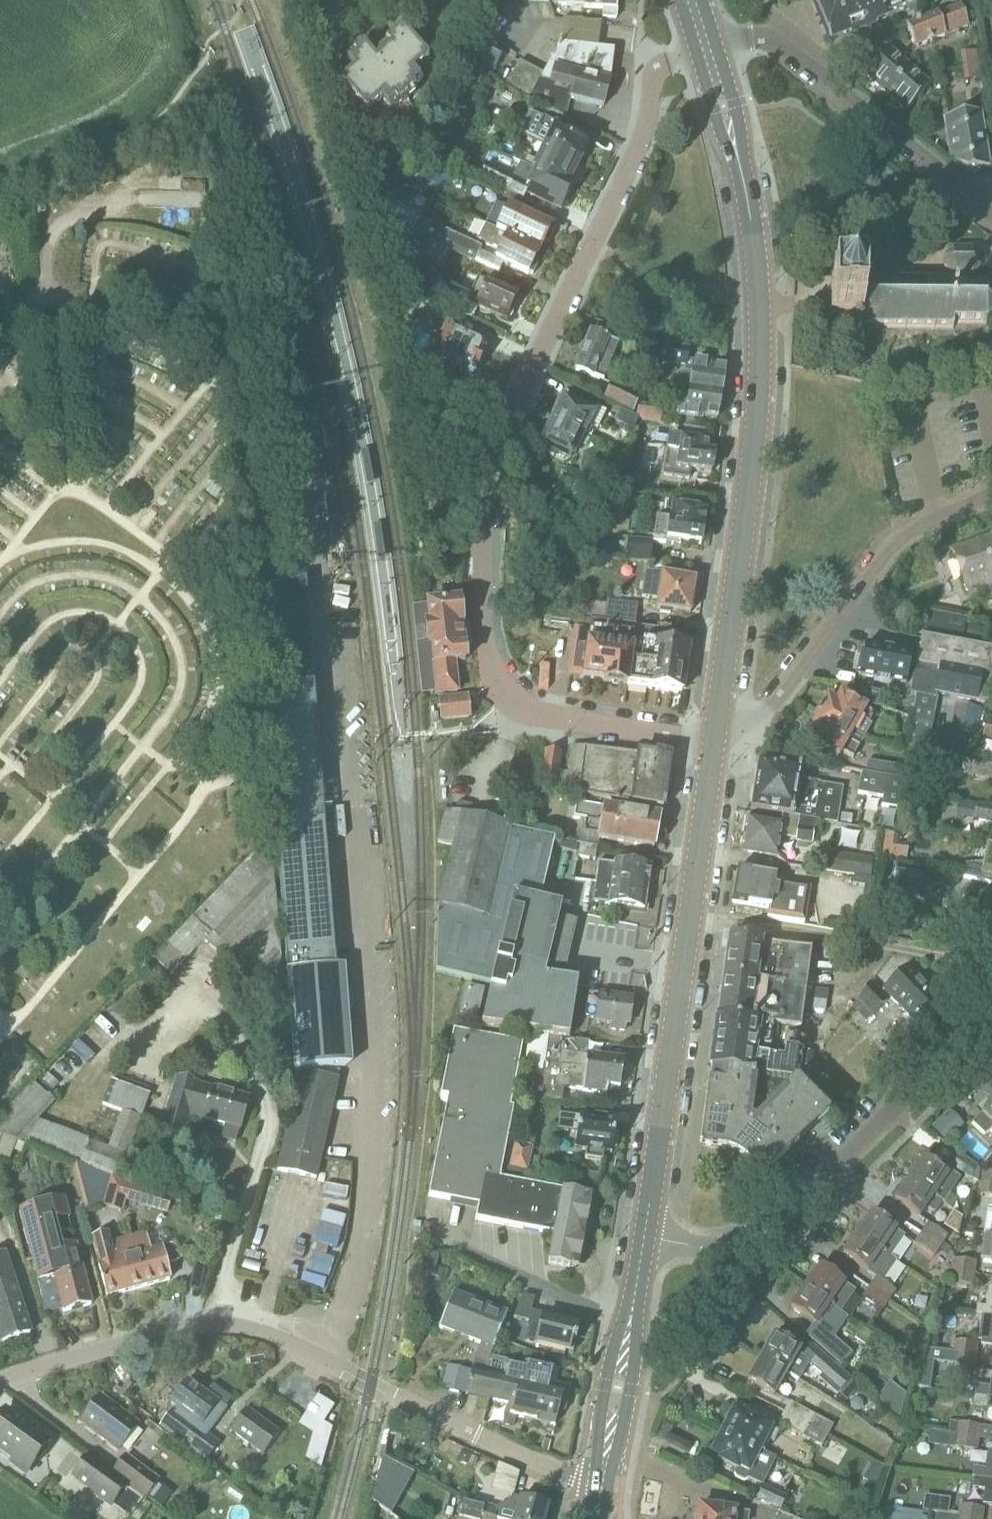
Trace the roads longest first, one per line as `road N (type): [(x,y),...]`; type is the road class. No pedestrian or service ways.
road 1 (residential): [(706,47),(659,68),(640,145),(491,462),(481,566),(494,682),(517,707),(715,743)]
road 2 (secondary): [(715,743),(761,386),(761,306),(743,180),(706,47)]
road 3 (residential): [(0,1376),(200,1327),(248,1330),(600,1491)]
road 4 (secondary): [(642,1240),(715,743)]
road 5 (residential): [(991,1015),(770,1232),(726,1247),(642,1240)]
road 6 (residential): [(715,743),(764,715),(900,538),(991,492)]
road 7 (residential): [(991,211),(783,51),(758,38),(706,47)]
road 8 (track): [(991,969),(690,919)]
road 9 (secondary): [(600,1491),(642,1240)]

